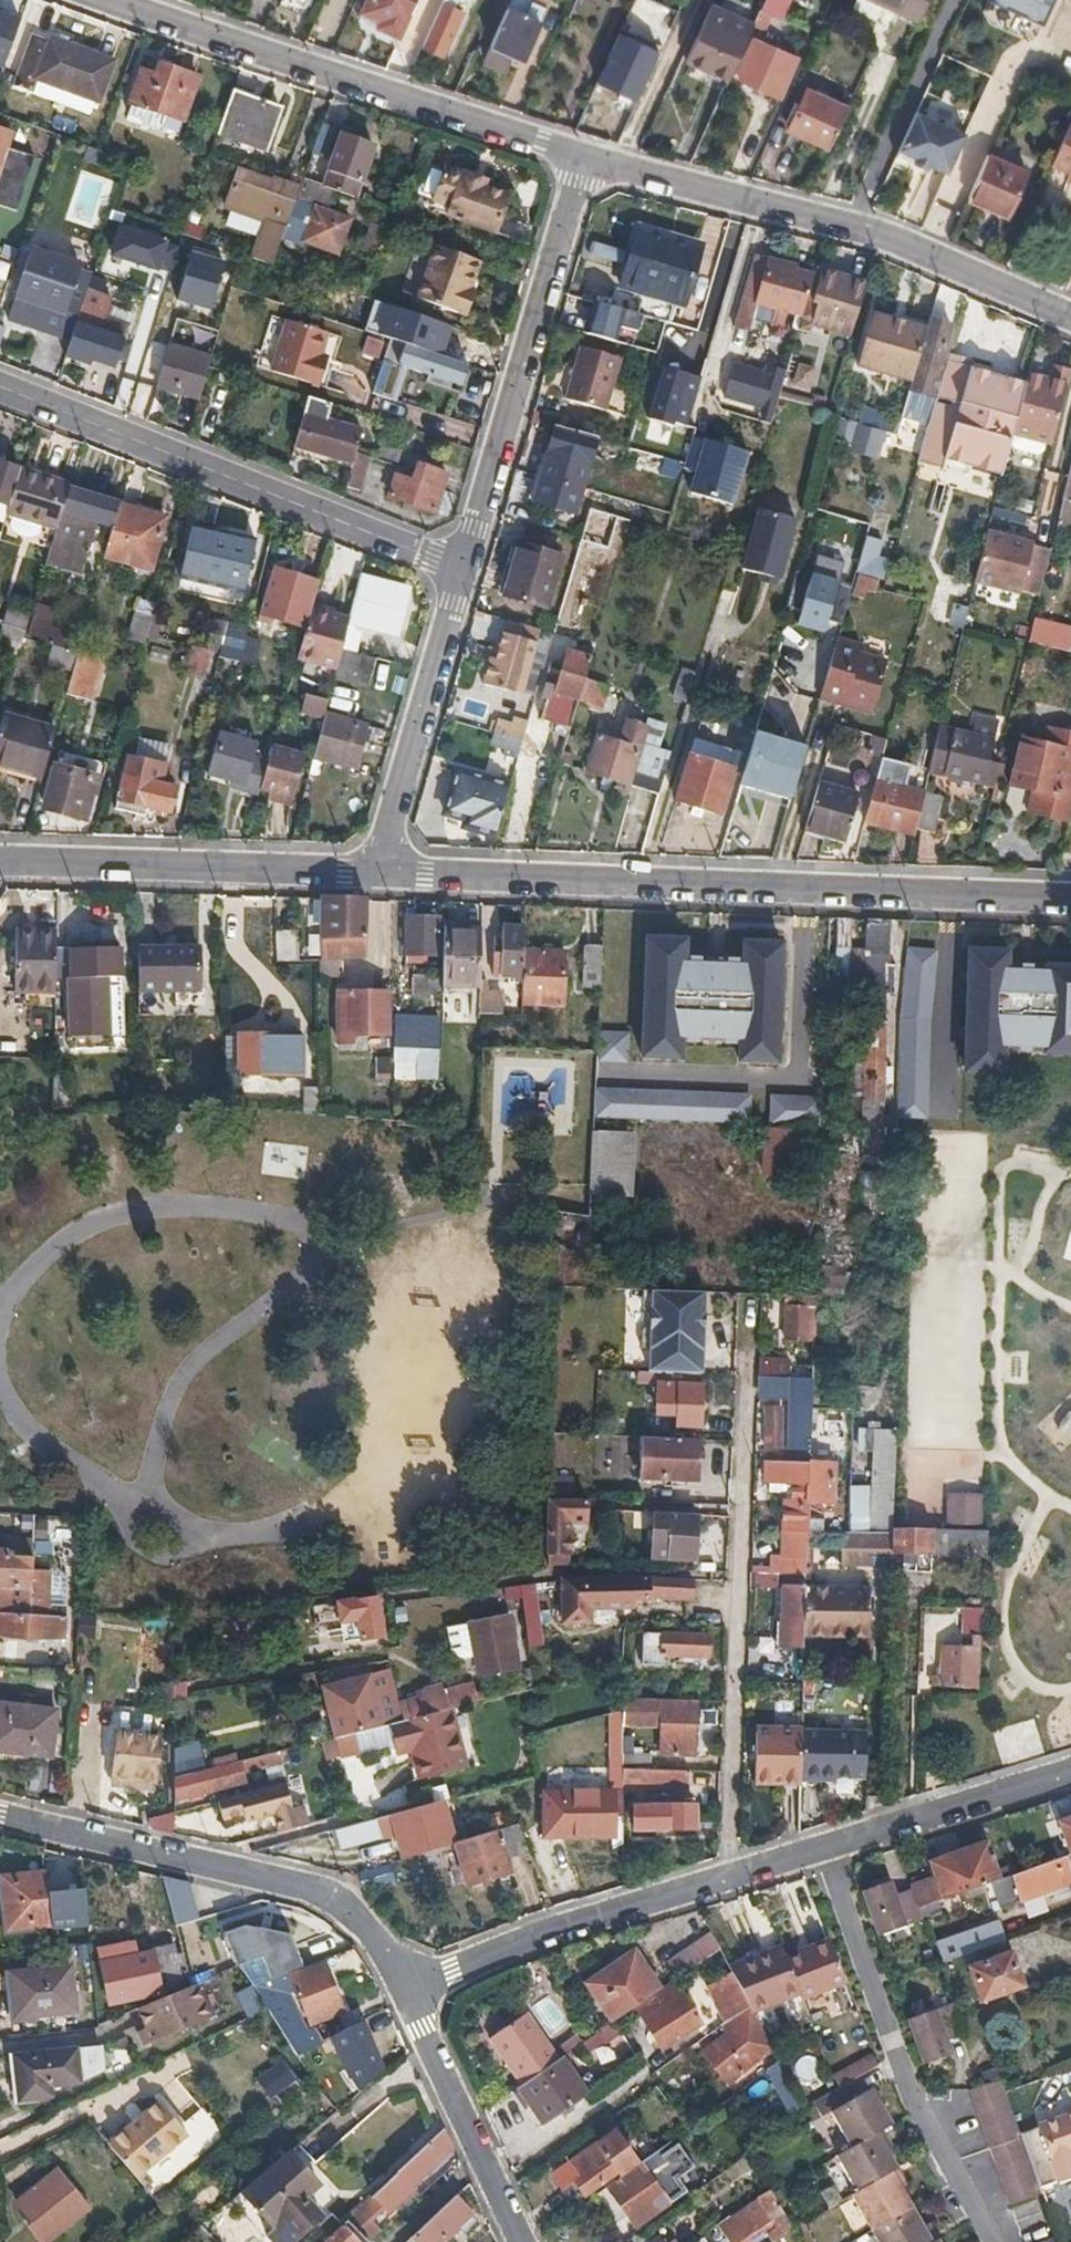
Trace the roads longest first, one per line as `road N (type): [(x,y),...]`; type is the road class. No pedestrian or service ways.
road 1 (residential): [(1070,897),(384,873)]
road 2 (track): [(744,1305),(722,1881)]
road 3 (residential): [(580,155),(896,240),(1070,317)]
road 4 (residential): [(0,384),(462,572)]
road 5 (residential): [(115,0),(580,155)]
road 6 (residential): [(0,1816),(304,1887),(342,1905),(375,1942),(402,1992)]
road 7 (residential): [(402,1992),(483,1957),(820,1848)]
road 8 (residential): [(580,155),(462,572)]
road 9 (residential): [(987,2241),(904,2090),(820,1848)]
road 10 (residential): [(384,873),(0,861)]
road 11 (residential): [(462,572),(384,873)]
road 12 (residential): [(526,2241),(402,1992)]
road 13 (residential): [(820,1848),(1070,1773)]

